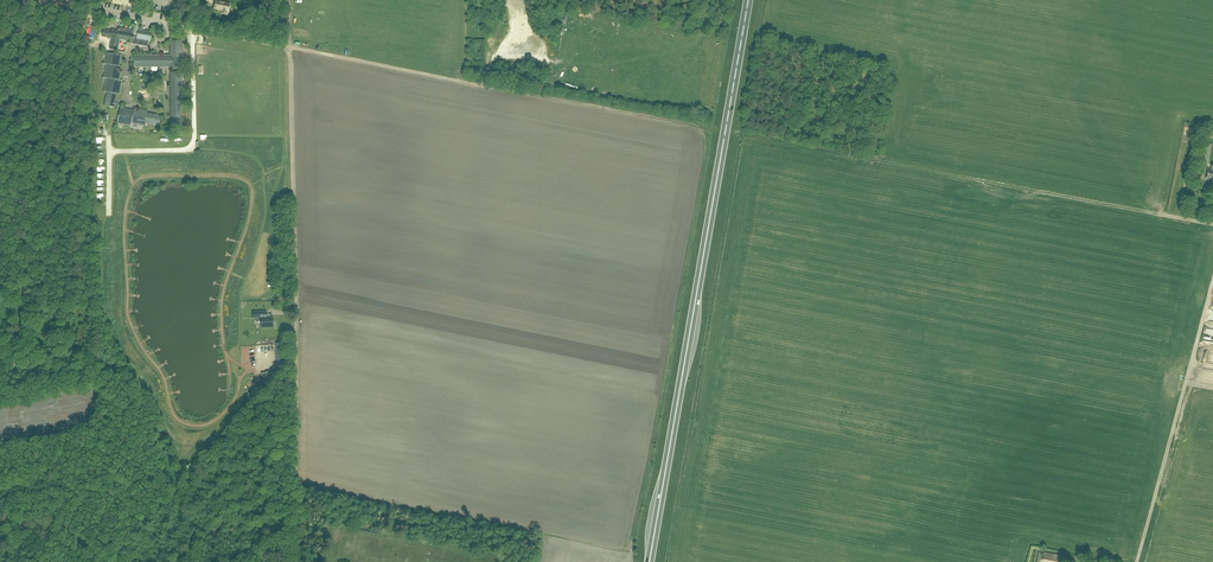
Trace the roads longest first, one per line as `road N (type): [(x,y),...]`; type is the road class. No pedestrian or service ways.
road 1 (track): [(296,485),(630,547),(703,143)]
road 2 (trunk): [(650,561),(749,0)]
road 3 (track): [(296,468),(285,0)]
road 4 (track): [(1190,219),(776,143)]
road 5 (track): [(1212,287),(1137,561)]
road 6 (track): [(465,82),(699,126),(703,143)]
road 7 (unclassified): [(292,48),(54,1)]
road 8 (track): [(292,48),(465,82)]

